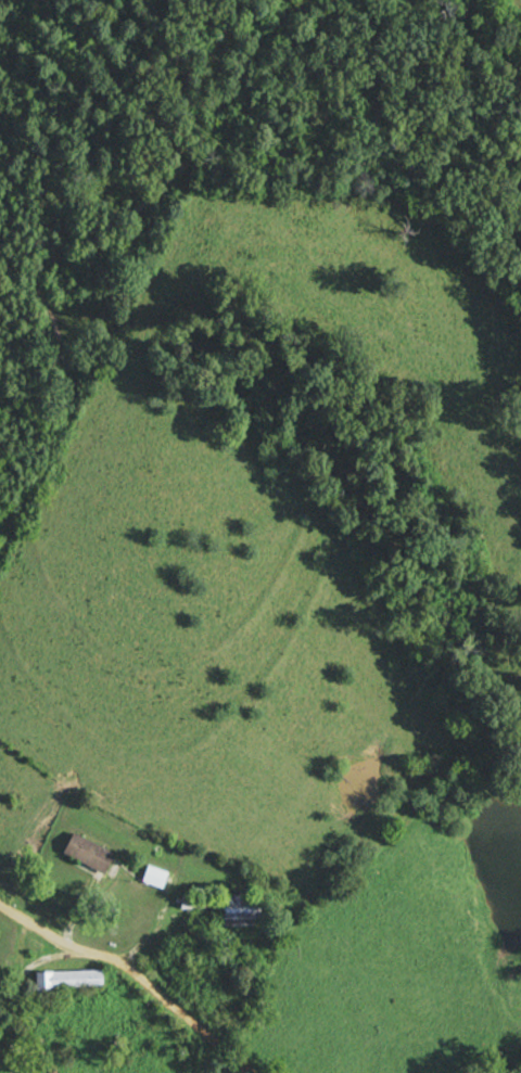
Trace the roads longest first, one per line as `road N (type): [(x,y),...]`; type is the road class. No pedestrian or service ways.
road 1 (residential): [(249,1072),(129,969),(0,910)]

